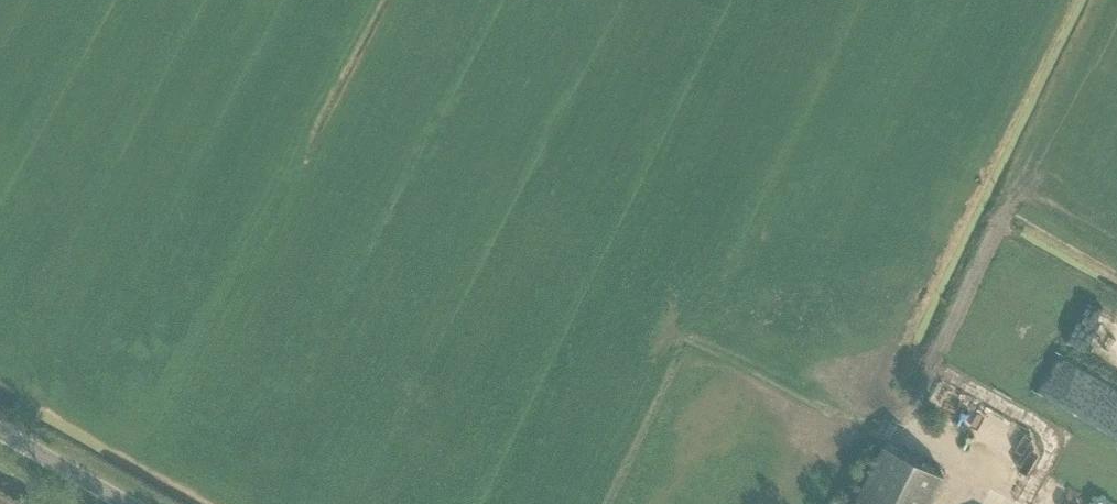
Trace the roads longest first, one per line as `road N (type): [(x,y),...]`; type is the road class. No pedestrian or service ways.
road 1 (unclassified): [(126,503),(0,431)]

